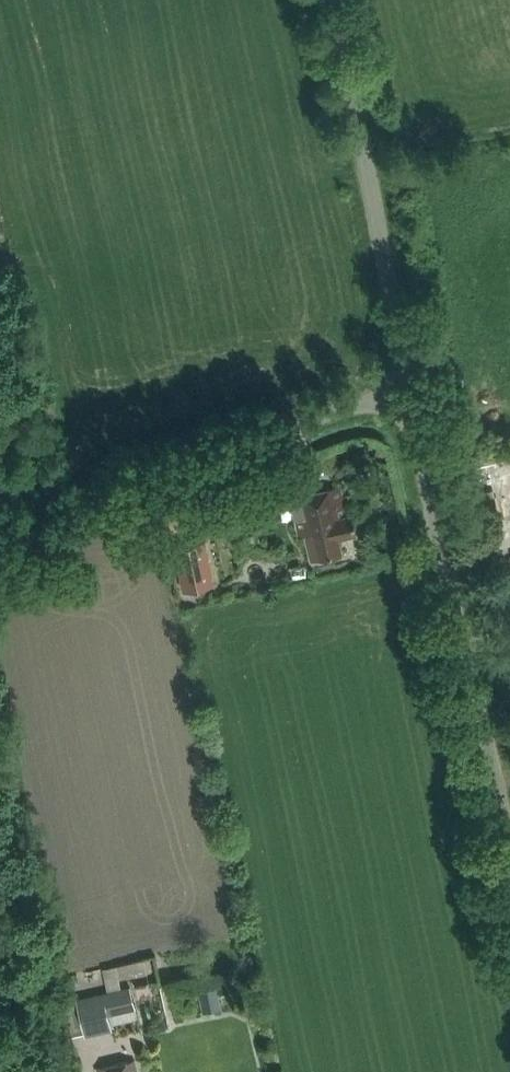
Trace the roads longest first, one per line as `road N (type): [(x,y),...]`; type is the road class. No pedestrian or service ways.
road 1 (residential): [(509,830),(401,368)]
road 2 (unclassified): [(0,543),(401,368)]
road 3 (unclassified): [(401,368),(319,0)]

